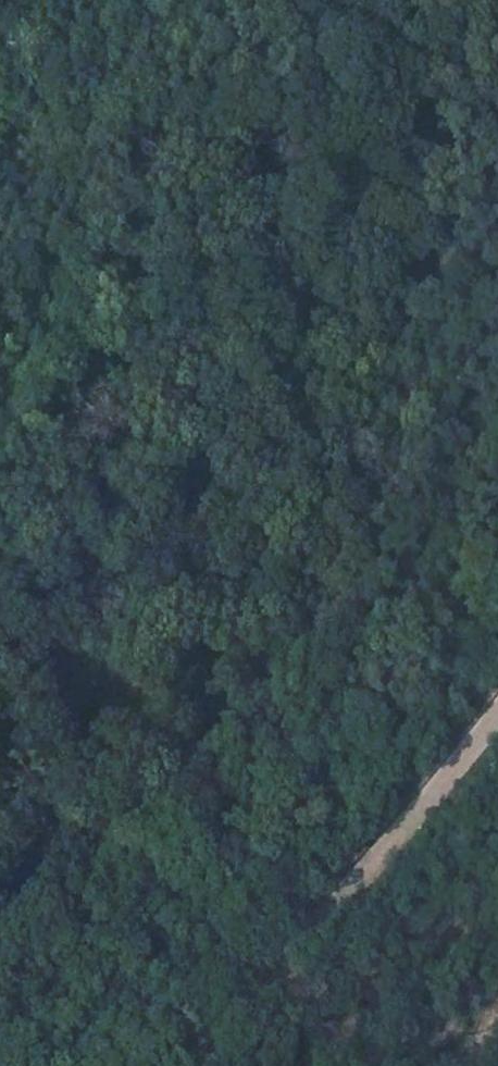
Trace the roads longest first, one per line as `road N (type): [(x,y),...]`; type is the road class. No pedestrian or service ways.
road 1 (tertiary): [(497,708),(185,1065)]
road 2 (track): [(153,217),(0,316)]

